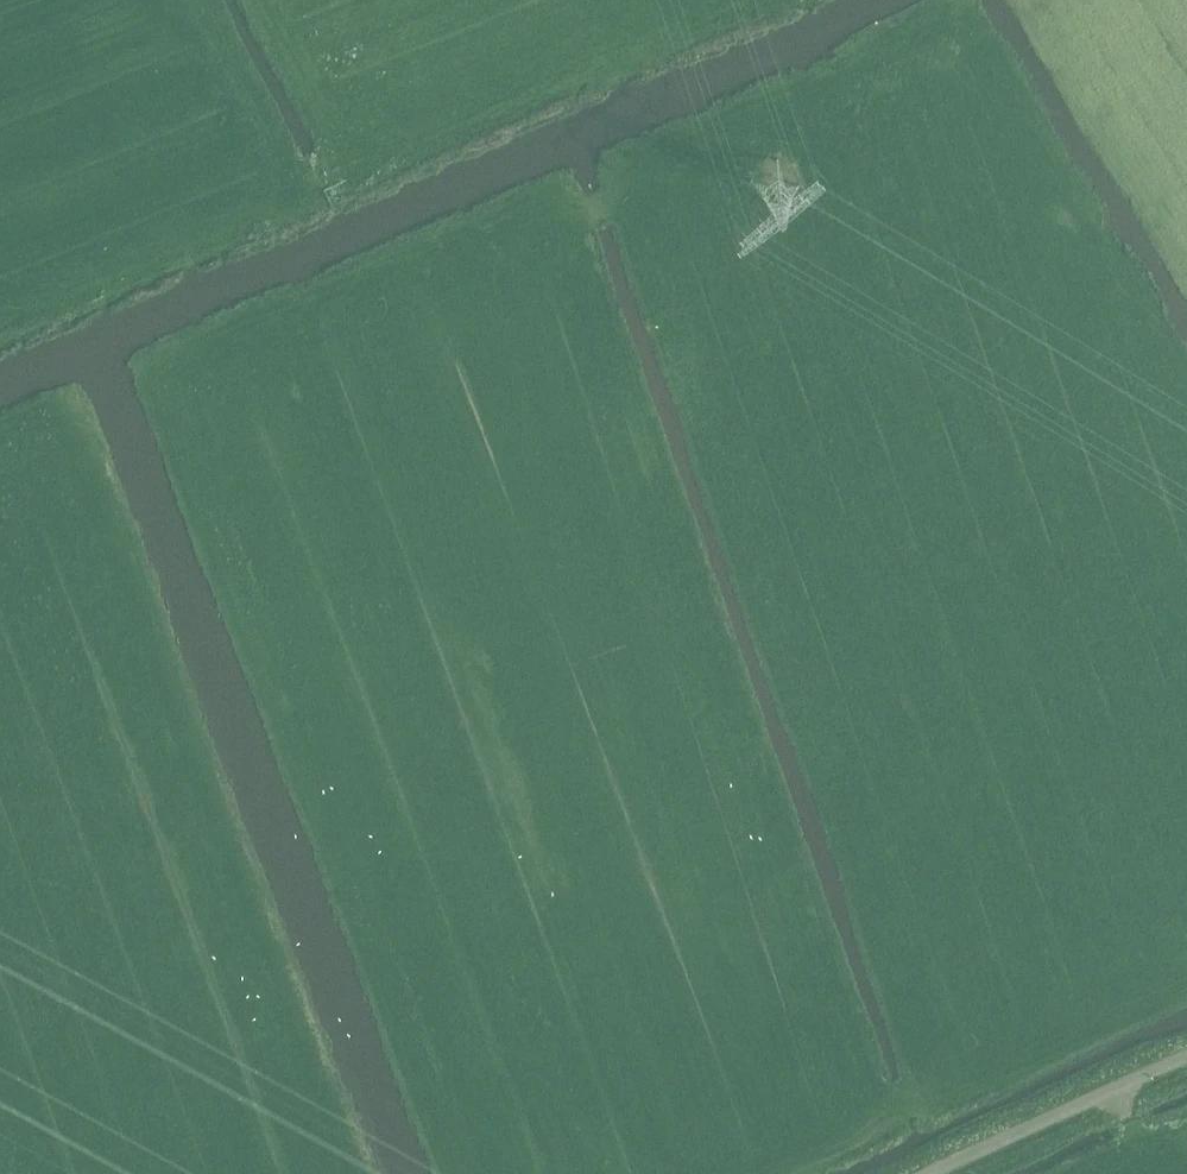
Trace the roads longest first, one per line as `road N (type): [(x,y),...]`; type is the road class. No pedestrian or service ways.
road 1 (unclassified): [(929,1173),(1186,1057)]

